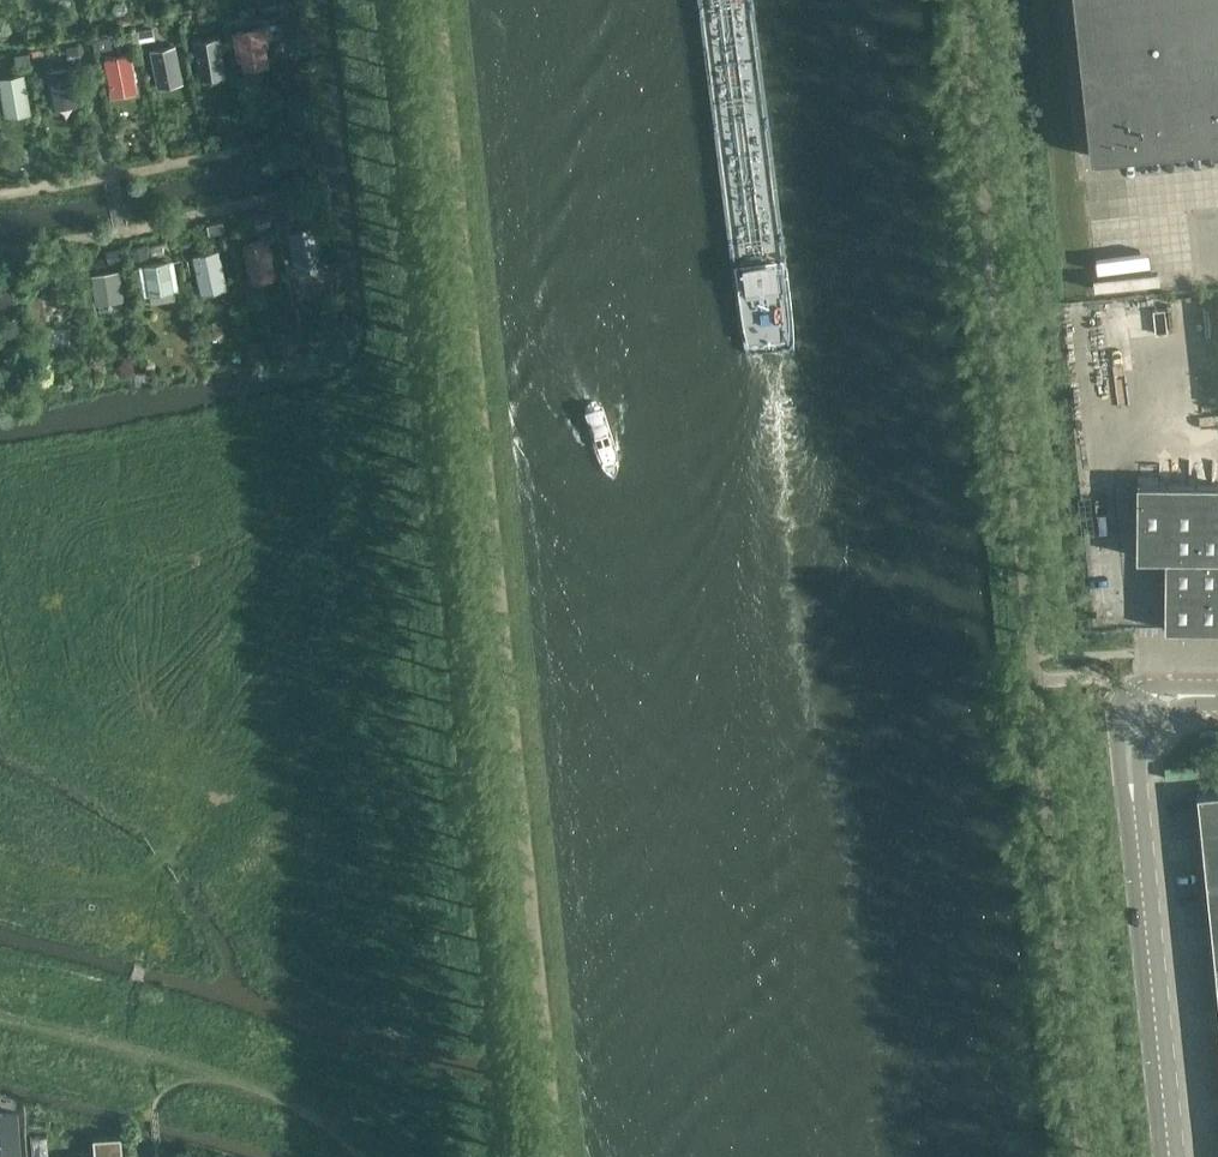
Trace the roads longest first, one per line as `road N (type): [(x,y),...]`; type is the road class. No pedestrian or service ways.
road 1 (tertiary): [(1217,692),(1154,698),(1130,721),(1127,736),(1167,1156)]

